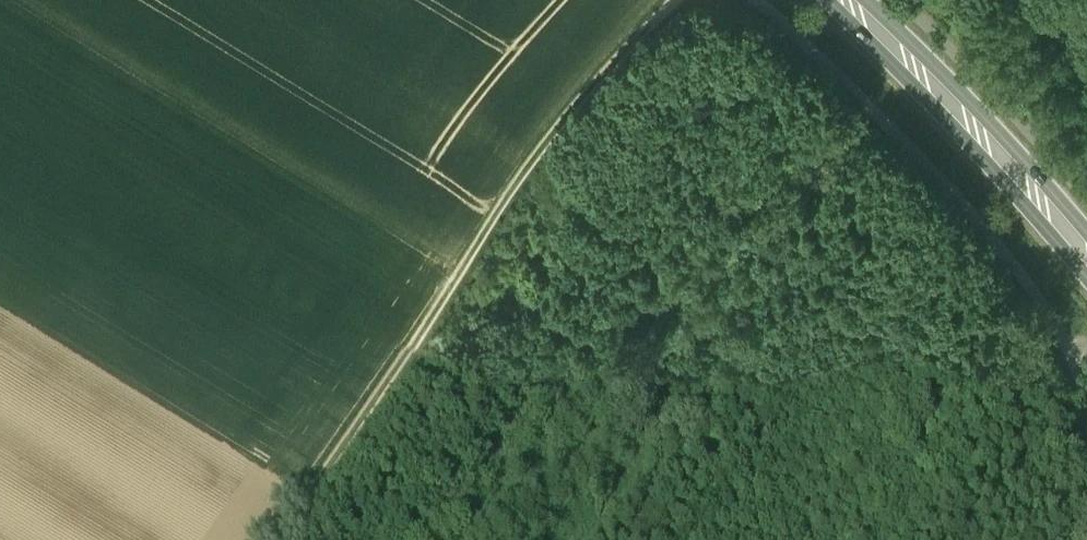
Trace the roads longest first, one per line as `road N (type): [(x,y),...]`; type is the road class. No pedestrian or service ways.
road 1 (track): [(676,0),(534,159),(282,539)]
road 2 (track): [(1072,358),(1003,256),(918,160),(749,0)]
road 3 (secondary): [(1086,257),(935,87),(844,0)]

